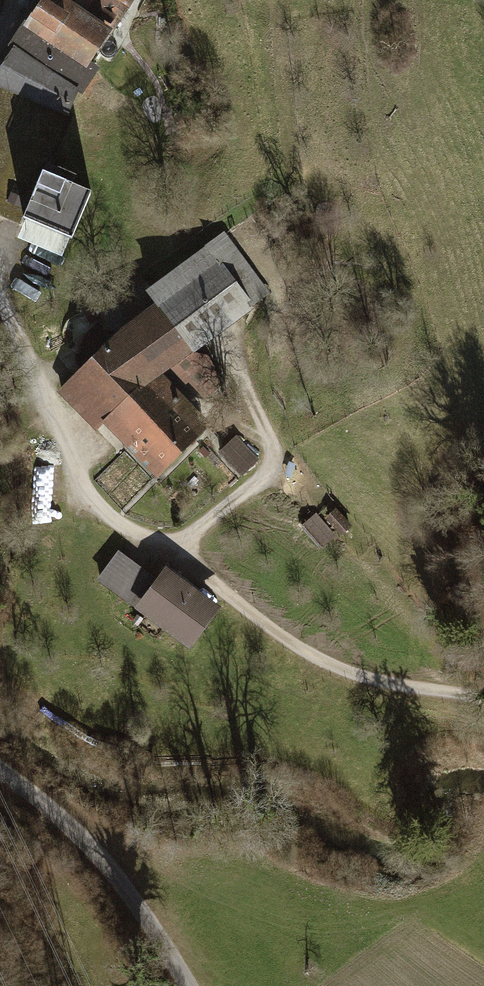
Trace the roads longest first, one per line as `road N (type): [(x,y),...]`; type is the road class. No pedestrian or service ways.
road 1 (track): [(483,698),(374,679),(319,659),(103,512),(82,485),(0,294)]
road 2 (unclassified): [(180,985),(133,899),(66,824),(0,773)]
road 3 (track): [(171,554),(271,463),(269,439),(224,341)]

